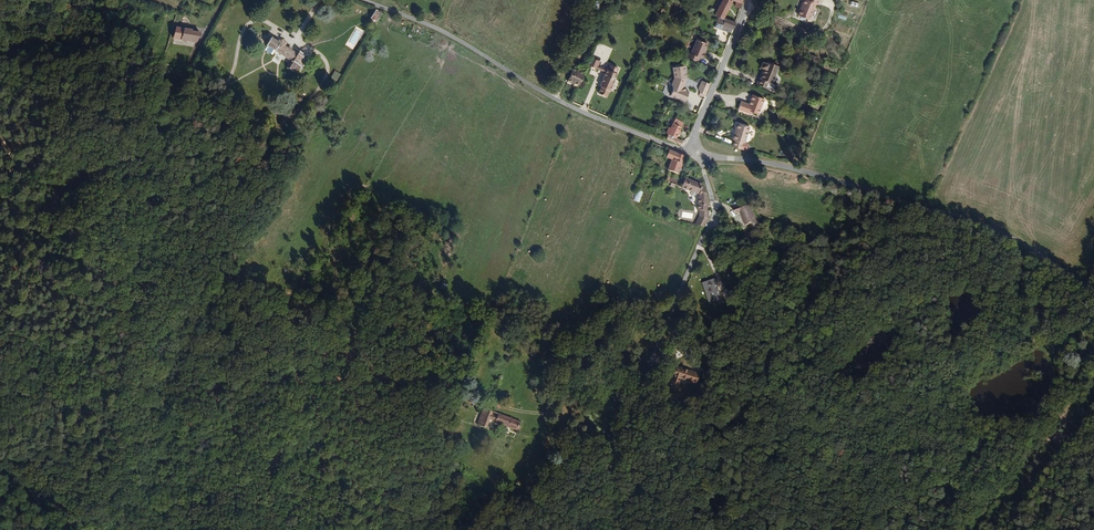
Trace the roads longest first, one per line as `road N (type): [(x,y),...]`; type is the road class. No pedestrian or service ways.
road 1 (residential): [(698,153),(559,101),(473,47),(359,0)]
road 2 (unclassified): [(1093,282),(1022,242),(774,165)]
road 3 (track): [(835,529),(715,212)]
road 4 (track): [(699,247),(609,452)]
road 5 (residential): [(748,0),(700,120),(698,153)]

